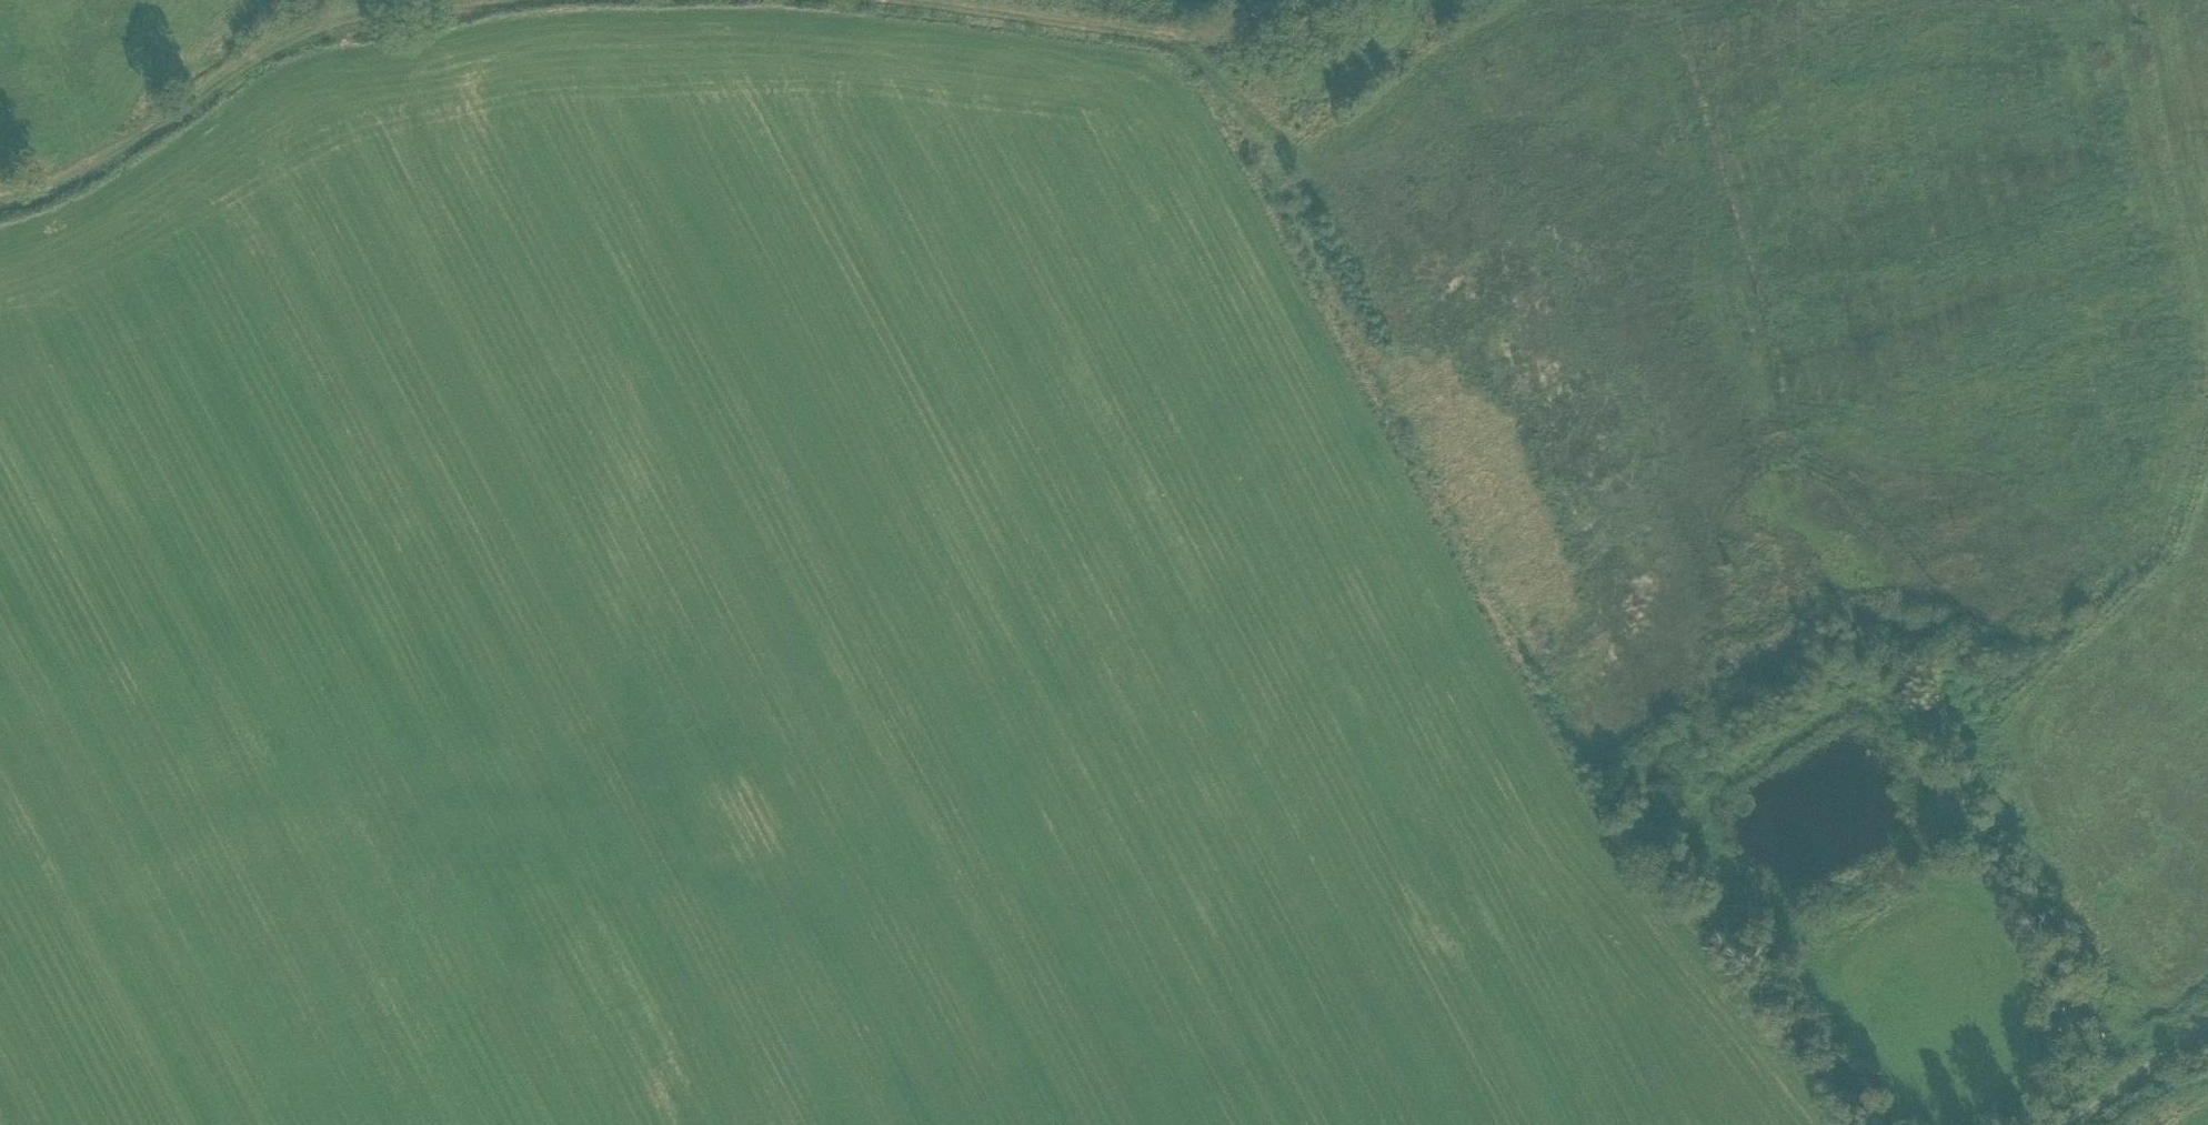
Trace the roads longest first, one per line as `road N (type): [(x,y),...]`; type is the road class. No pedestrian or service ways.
road 1 (track): [(2207,1026),(2071,1124)]

